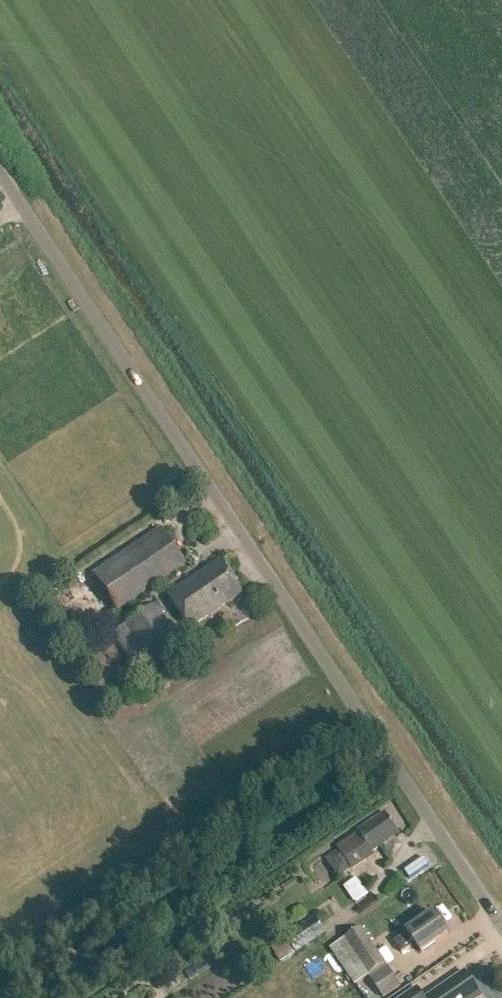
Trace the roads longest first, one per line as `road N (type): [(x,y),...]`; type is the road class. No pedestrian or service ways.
road 1 (unclassified): [(501,930),(0,176)]

